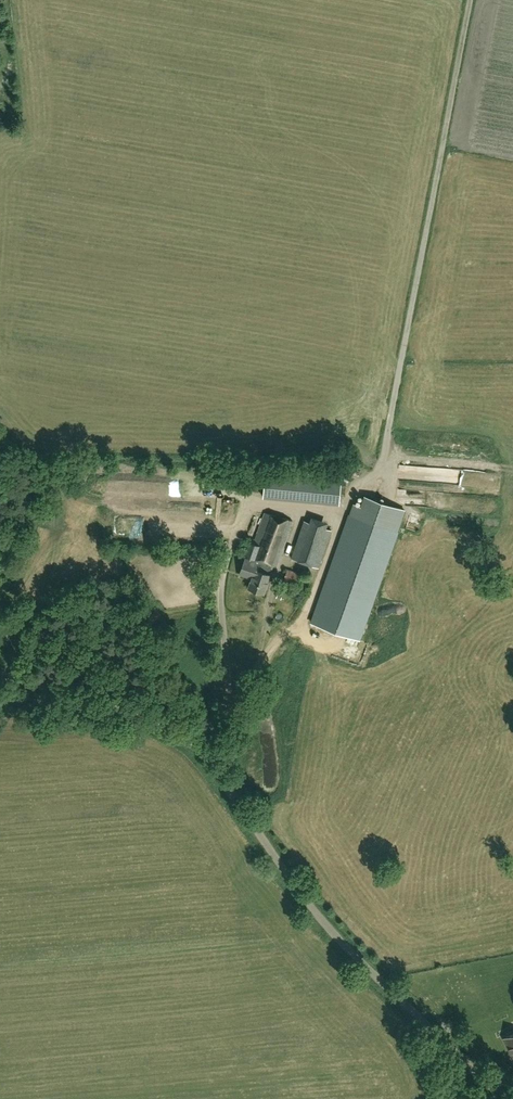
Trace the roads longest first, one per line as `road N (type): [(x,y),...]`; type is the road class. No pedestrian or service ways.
road 1 (unclassified): [(503,1098),(322,922),(192,743),(145,718),(0,674)]

